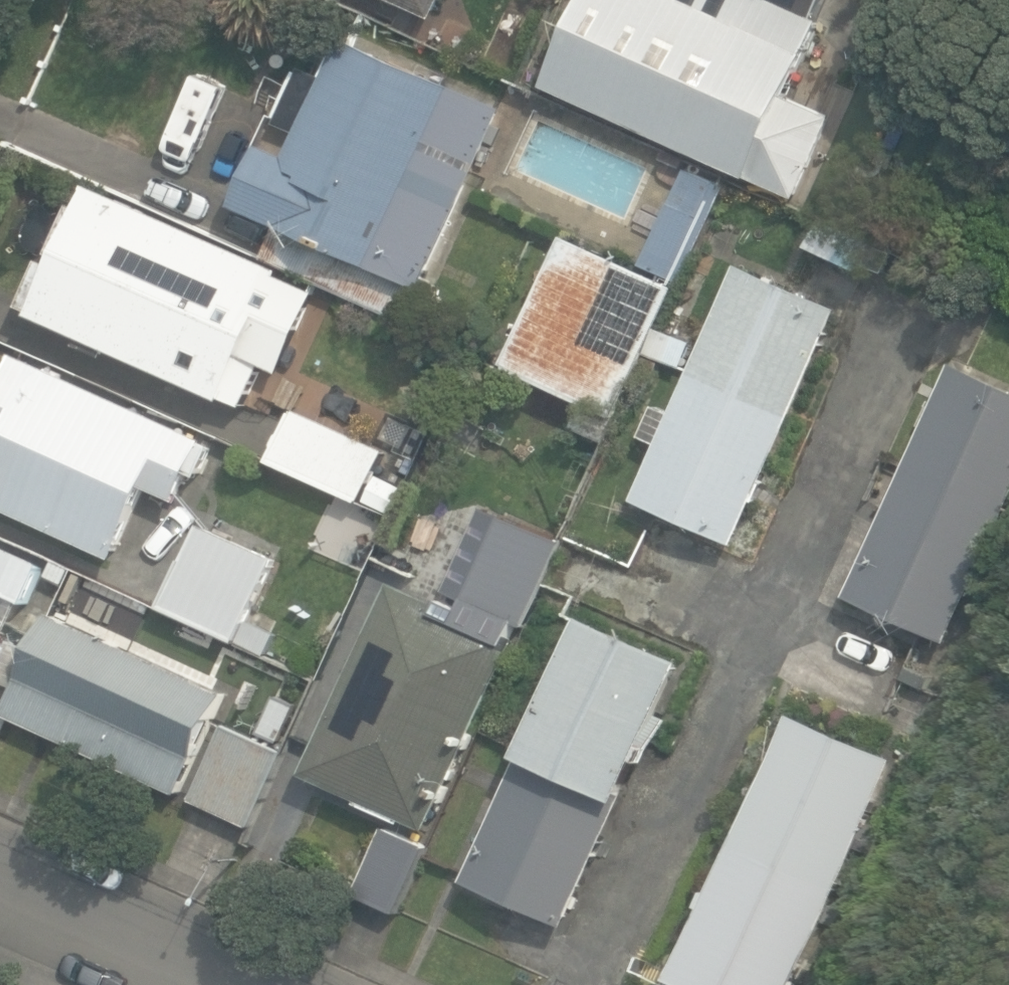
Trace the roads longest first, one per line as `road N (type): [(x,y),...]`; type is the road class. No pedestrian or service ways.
road 1 (residential): [(0,874),(244,984)]

